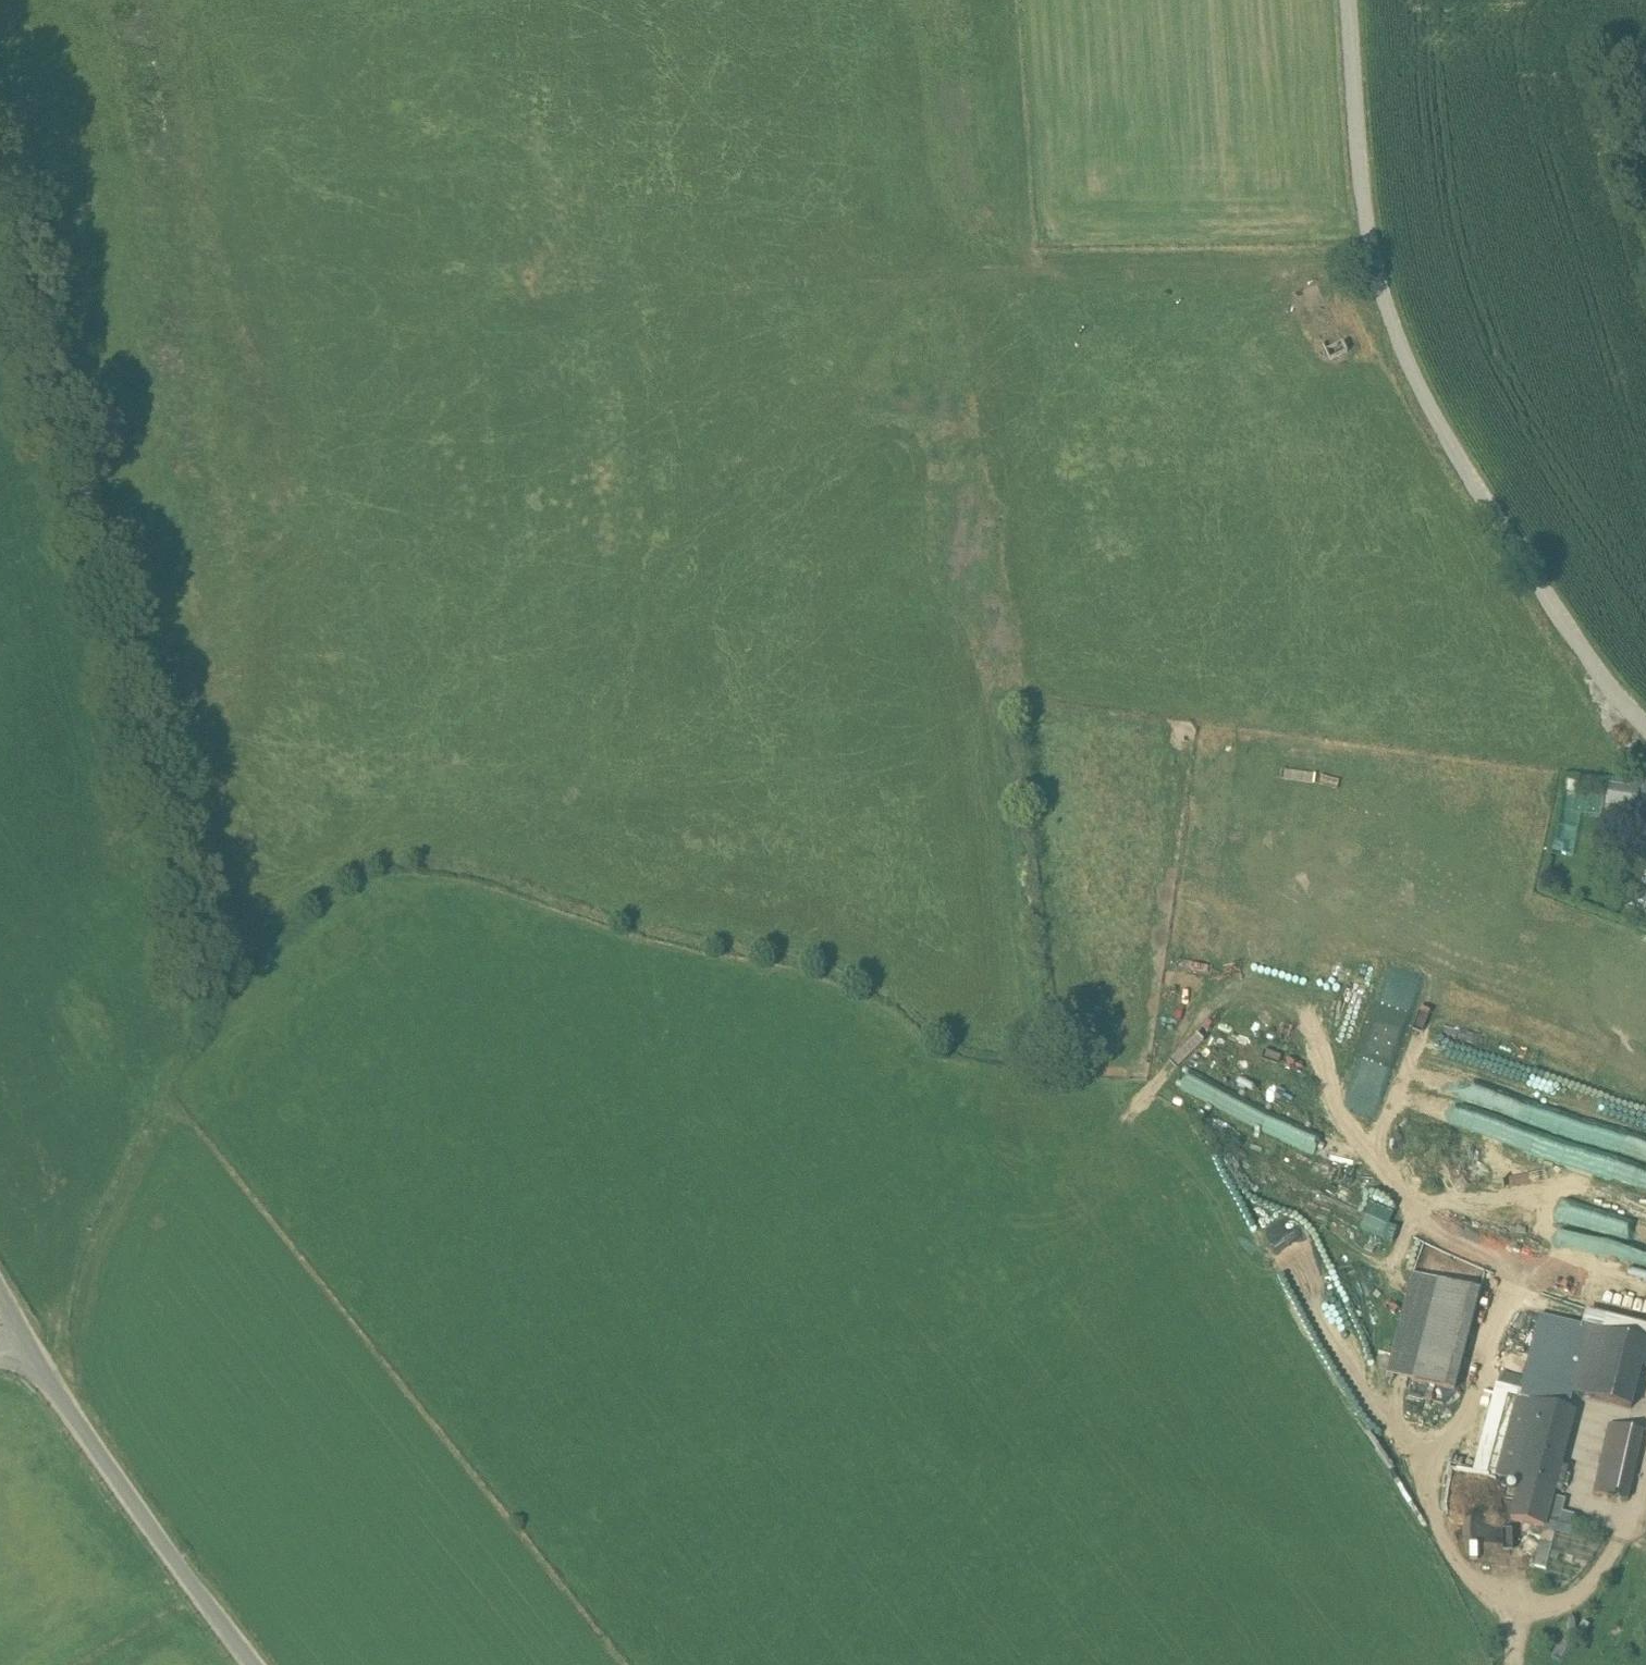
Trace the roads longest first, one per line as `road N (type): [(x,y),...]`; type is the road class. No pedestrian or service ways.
road 1 (unclassified): [(1349,0),(1365,216),(1395,333),(1448,441),(1645,720)]
road 2 (unclassified): [(0,1296),(92,1445),(262,1664)]

